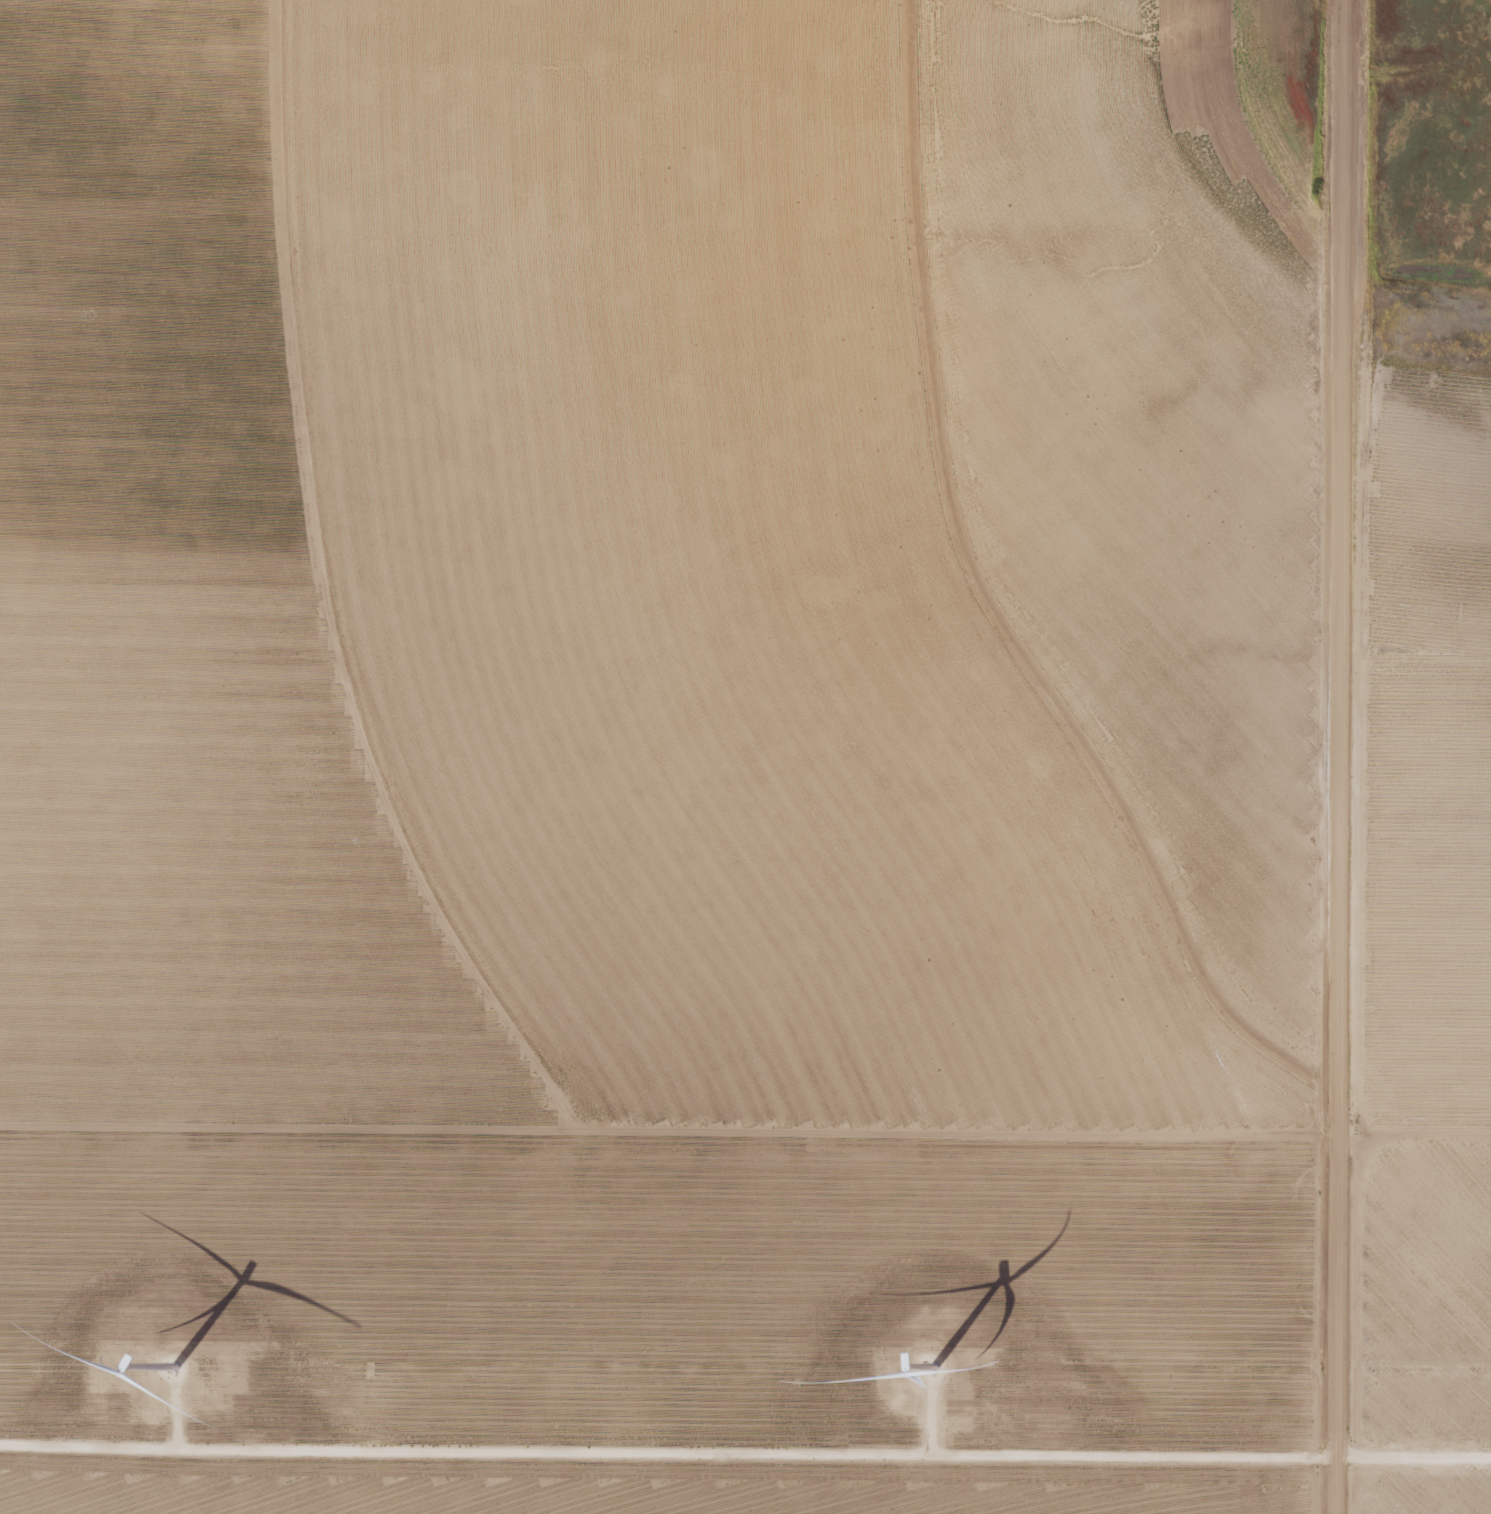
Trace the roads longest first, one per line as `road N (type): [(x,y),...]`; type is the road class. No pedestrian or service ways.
road 1 (residential): [(1340,1513),(1348,0)]

